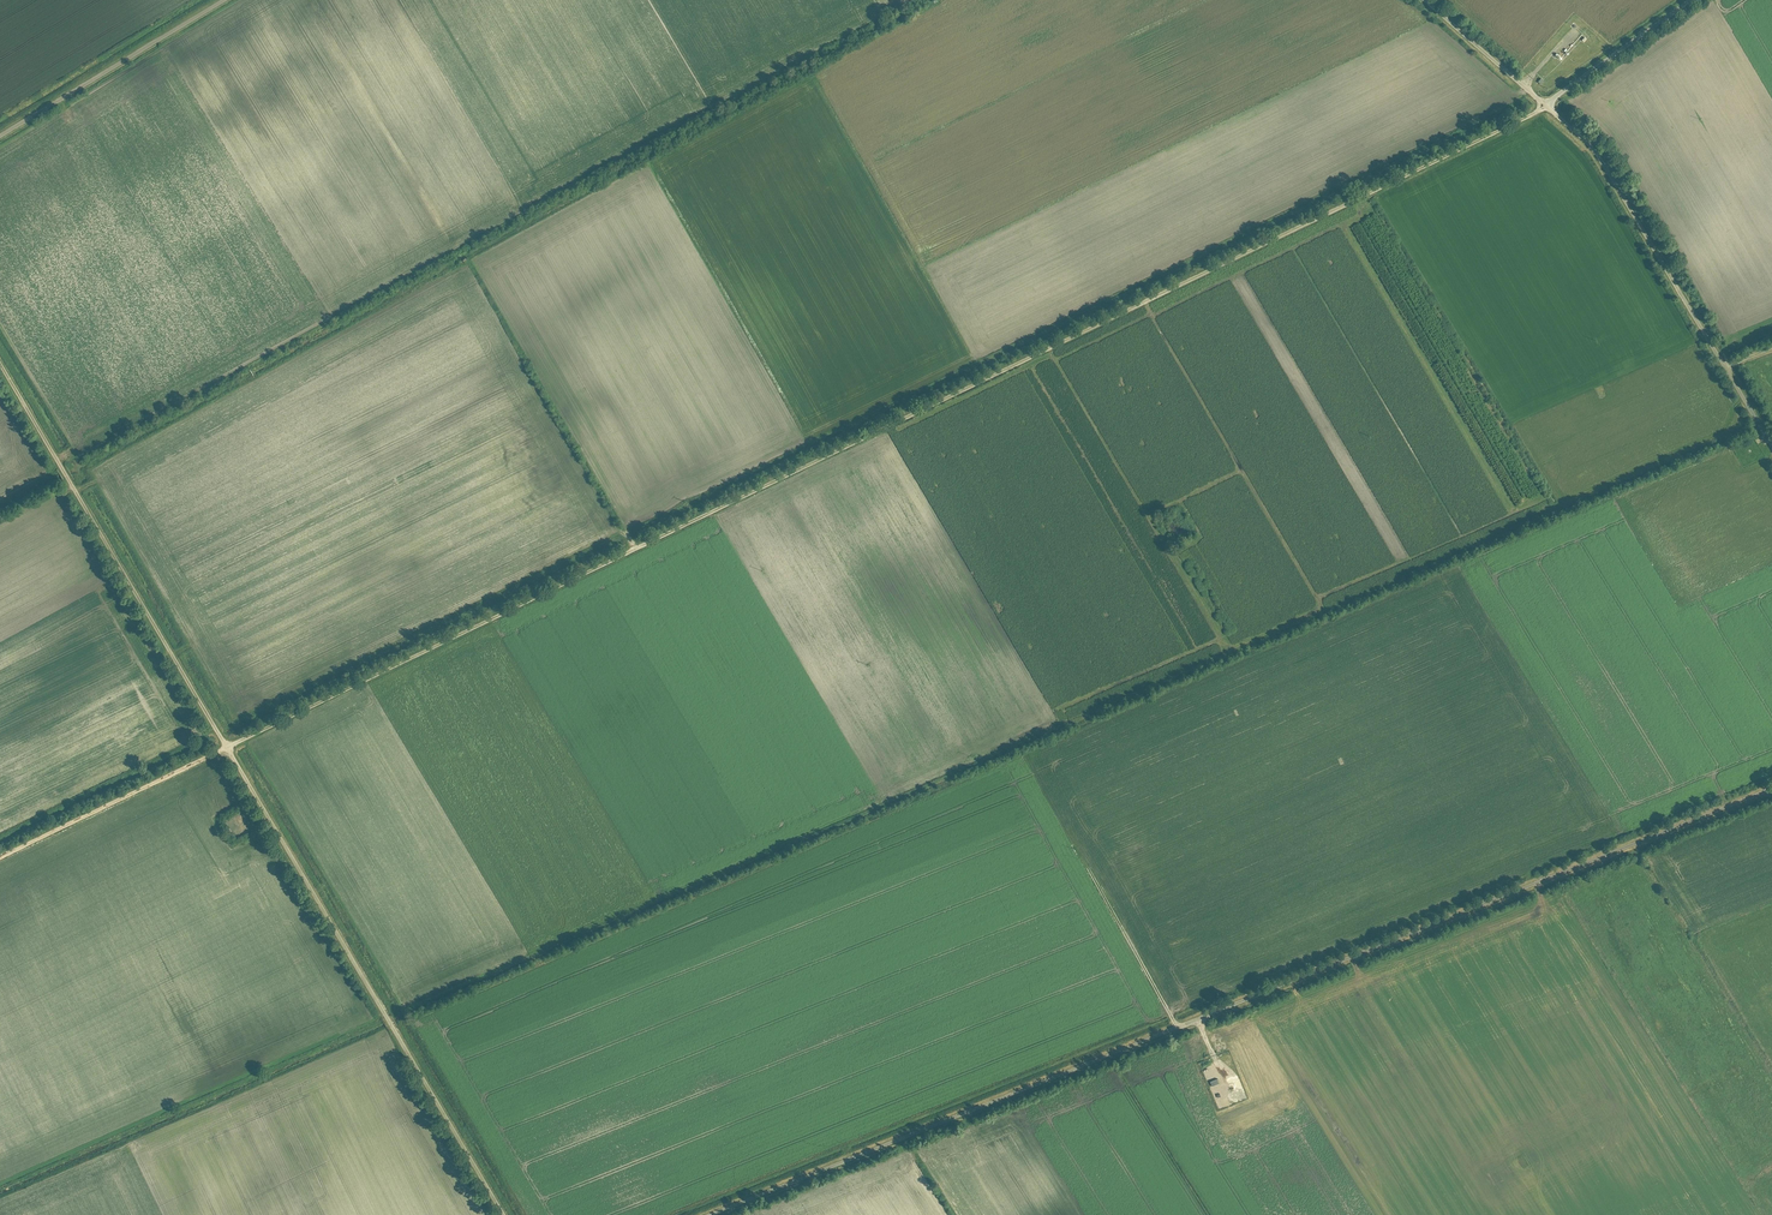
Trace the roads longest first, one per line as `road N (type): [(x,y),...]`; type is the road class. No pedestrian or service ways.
road 1 (residential): [(228,746),(1546,106)]
road 2 (residential): [(1771,785),(701,1214)]
road 3 (residential): [(505,1214),(228,746)]
road 4 (residential): [(228,746),(0,359)]
road 5 (residential): [(1546,106),(1596,154),(1771,447)]
road 6 (residential): [(0,137),(226,0)]
road 7 (track): [(0,857),(228,746)]
road 8 (residential): [(1546,106),(1691,0)]
road 9 (residential): [(1425,0),(1546,106)]

